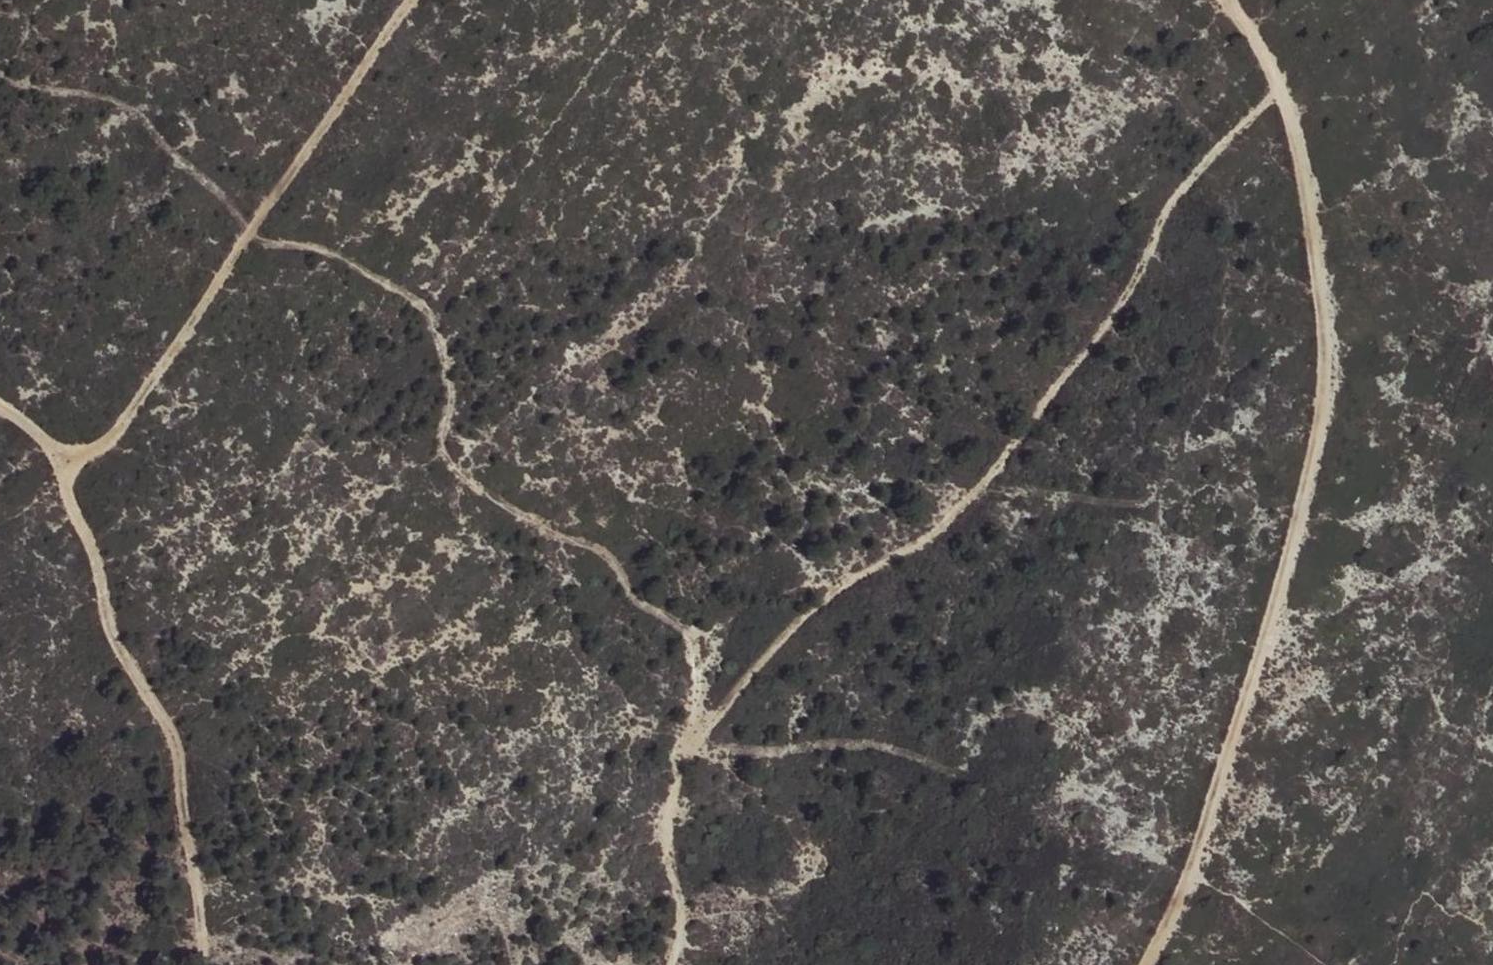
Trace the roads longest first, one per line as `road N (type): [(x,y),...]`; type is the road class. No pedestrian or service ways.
road 1 (track): [(674,964),(683,916),(667,844),(687,759),(803,619),(845,581),(948,522),(1001,463),(1134,283),(1183,191),(1289,85)]
road 2 (track): [(1148,964),(1188,893),(1226,781),(1312,486),(1335,371),(1312,187),(1287,77),(1236,0)]
road 3 (track): [(204,964),(196,860),(181,829),(172,744),(112,634),(55,458),(0,404)]
road 4 (track): [(47,448),(89,453),(116,436),(414,0)]

